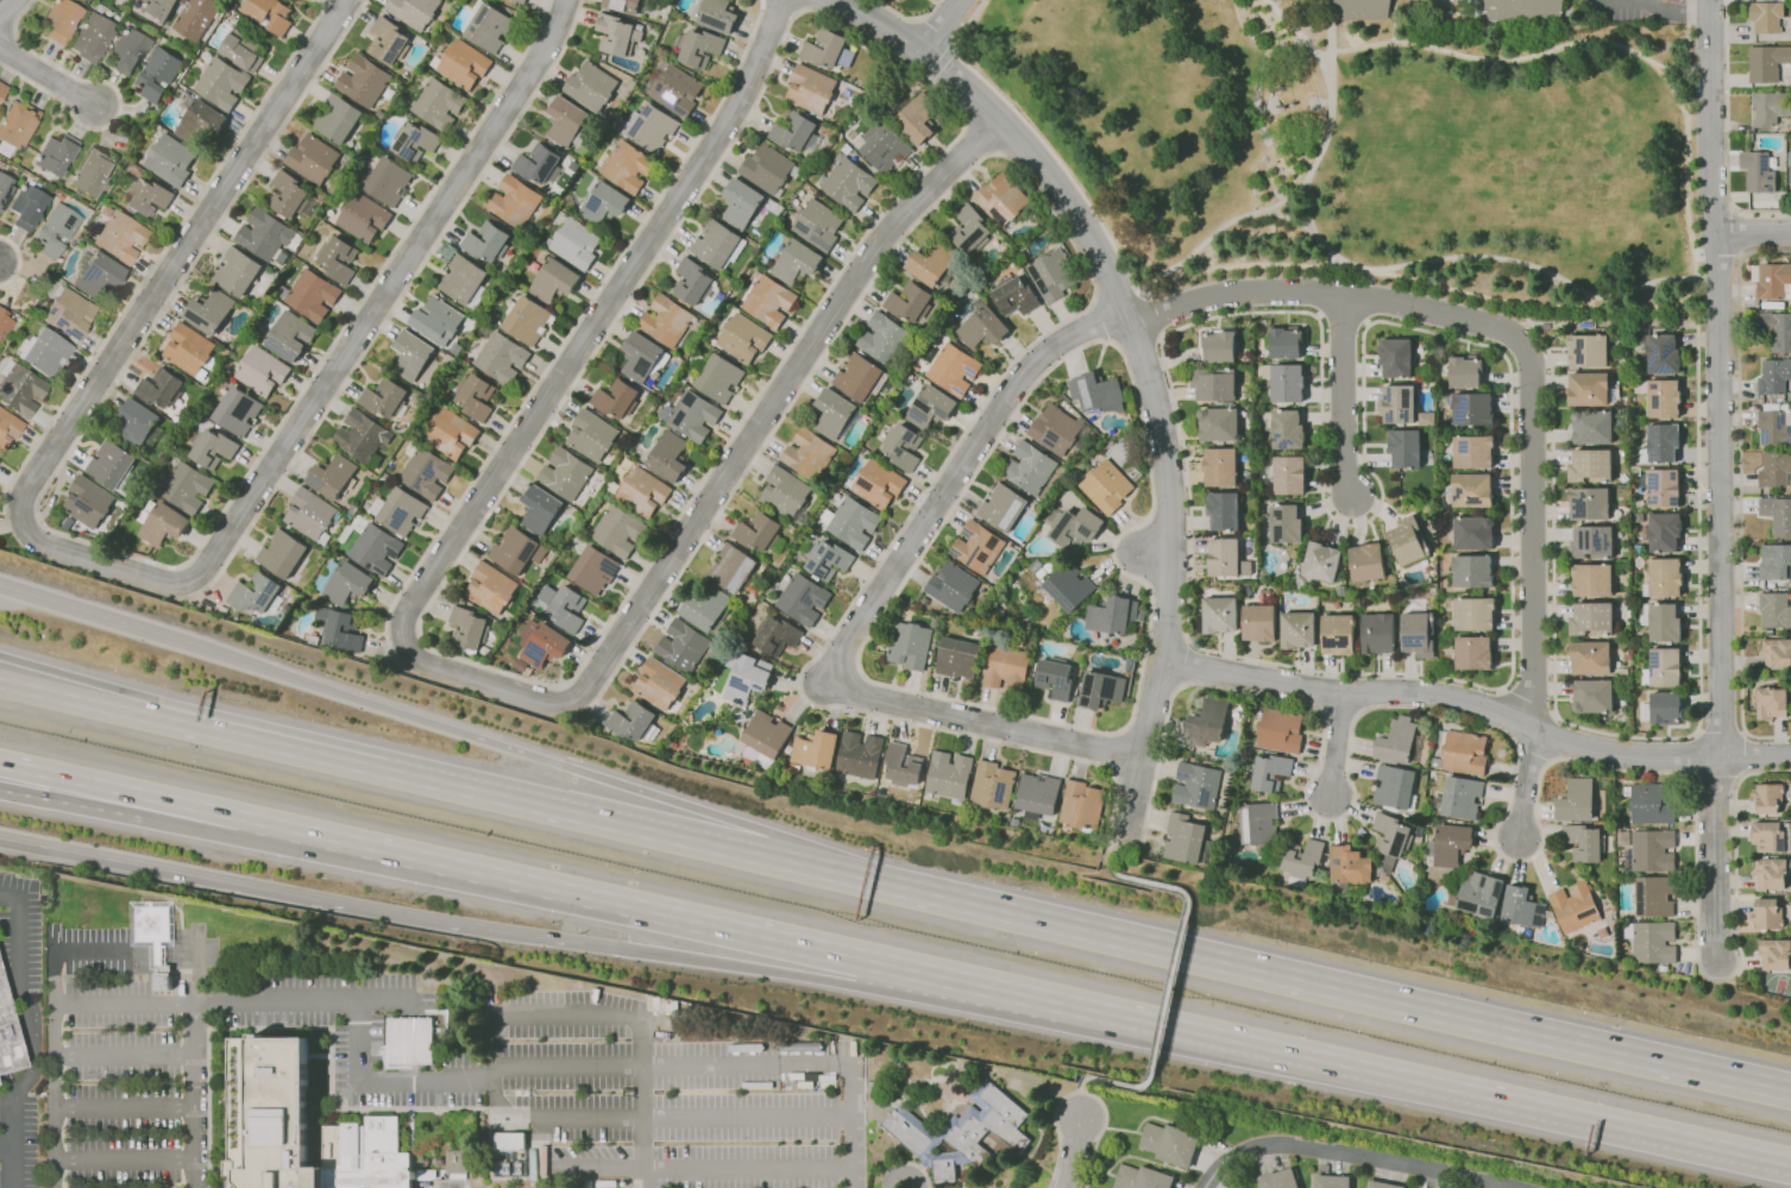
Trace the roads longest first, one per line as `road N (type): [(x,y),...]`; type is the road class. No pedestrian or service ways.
road 1 (residential): [(1000,122),(896,220),(585,690),(546,703),(409,655),(402,624),(408,608),(733,113),(783,0)]
road 2 (residential): [(346,0),(26,489),(21,521),(38,542),(150,582),(200,576),(543,51),(565,0)]
road 3 (motorway): [(1790,1094),(786,866)]
road 4 (residential): [(1126,319),(1239,294),(1345,297),(1512,333),(1531,363),(1531,731)]
road 5 (tertiary): [(827,0),(940,62),(1000,122),(1086,231),(1126,319),(1164,448),(1164,660)]
road 6 (tertiary): [(1710,0),(1714,756)]
road 7 (motorway): [(1057,999),(1790,1163)]
road 8 (motorway): [(278,824),(911,966)]
road 9 (motorway): [(786,866),(767,832),(197,645)]
road 10 (tertiary): [(1164,660),(1340,694),(1447,697),(1602,750),(1714,756)]
road 11 (motorway): [(37,847),(582,945)]
road 12 (residential): [(1126,319),(1060,342),(1029,370),(818,680)]
road 13 (motorway): [(786,866),(383,772)]
road 14 (motorway): [(383,772),(0,683)]
road 15 (motorway): [(582,945),(851,985),(911,966)]
road 16 (residential): [(1140,759),(818,680)]
road 17 (motorway): [(0,762),(278,824)]
road 18 (residential): [(1714,756),(1715,966)]
road 19 (motorway): [(197,645),(0,584)]
road 20 (residential): [(1345,297),(1346,497)]
road 21 (residential): [(1164,660),(1127,829)]
road 22 (motorway): [(0,790),(166,822)]
road 23 (motorway): [(911,966),(1057,999)]

